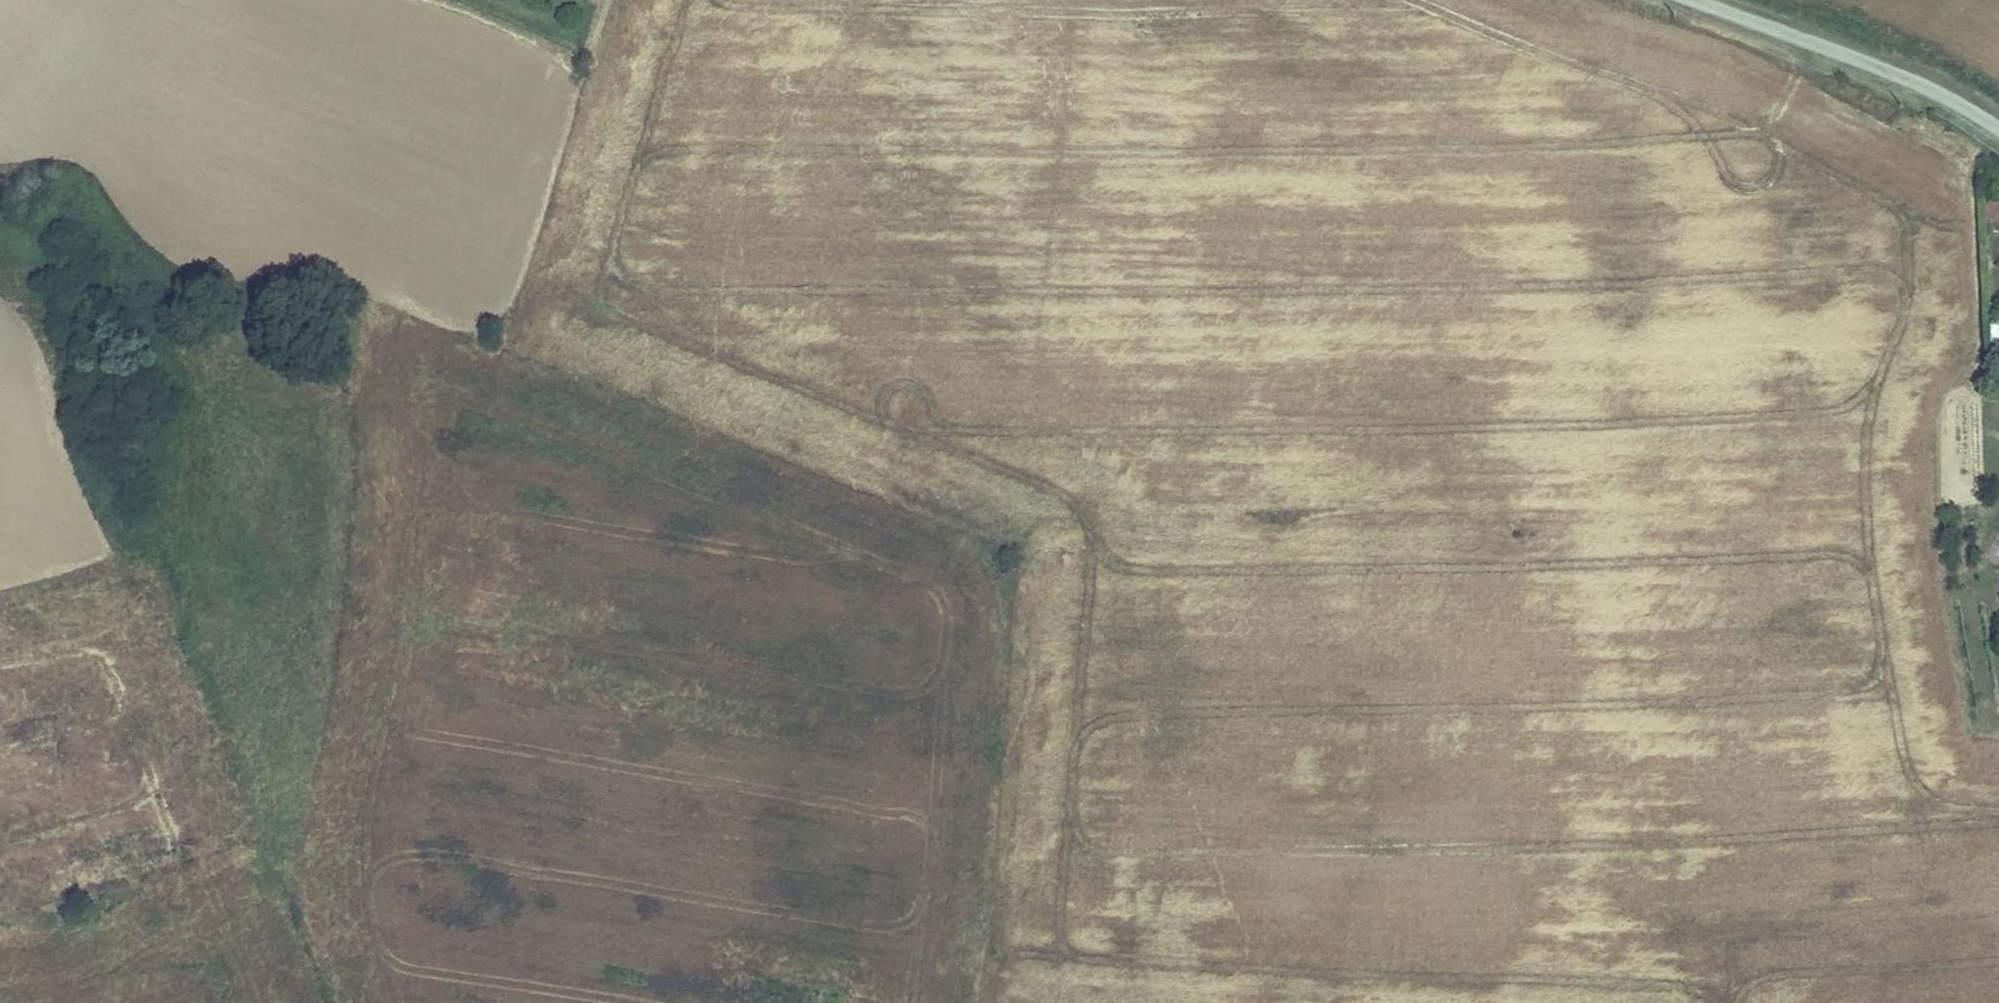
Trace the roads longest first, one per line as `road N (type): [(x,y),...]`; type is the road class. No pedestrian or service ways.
road 1 (unclassified): [(1998,128),(1851,53),(1698,0)]

